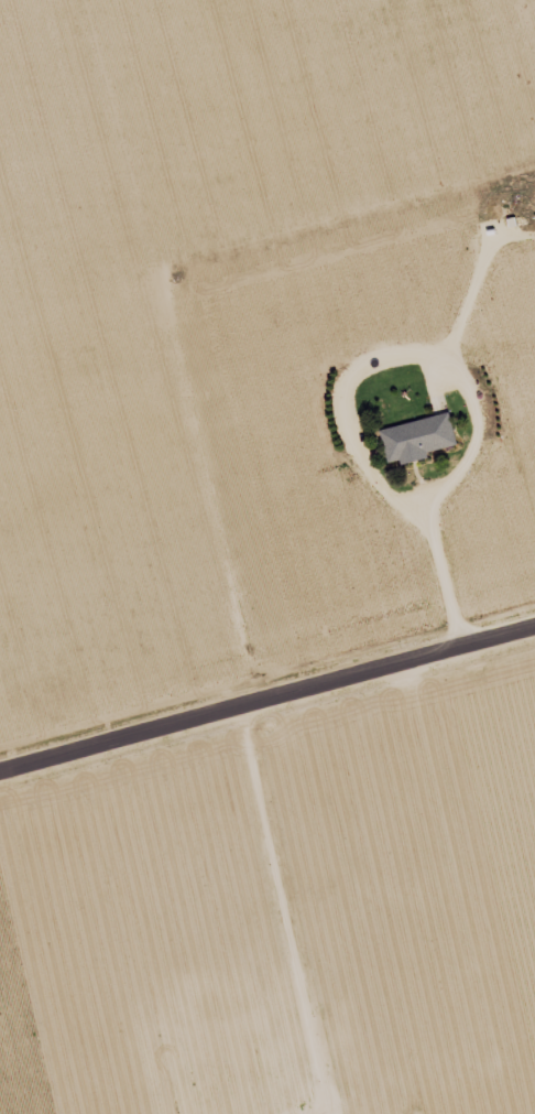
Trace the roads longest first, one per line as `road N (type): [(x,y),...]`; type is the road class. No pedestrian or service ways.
road 1 (residential): [(0,793),(238,707),(534,629)]

